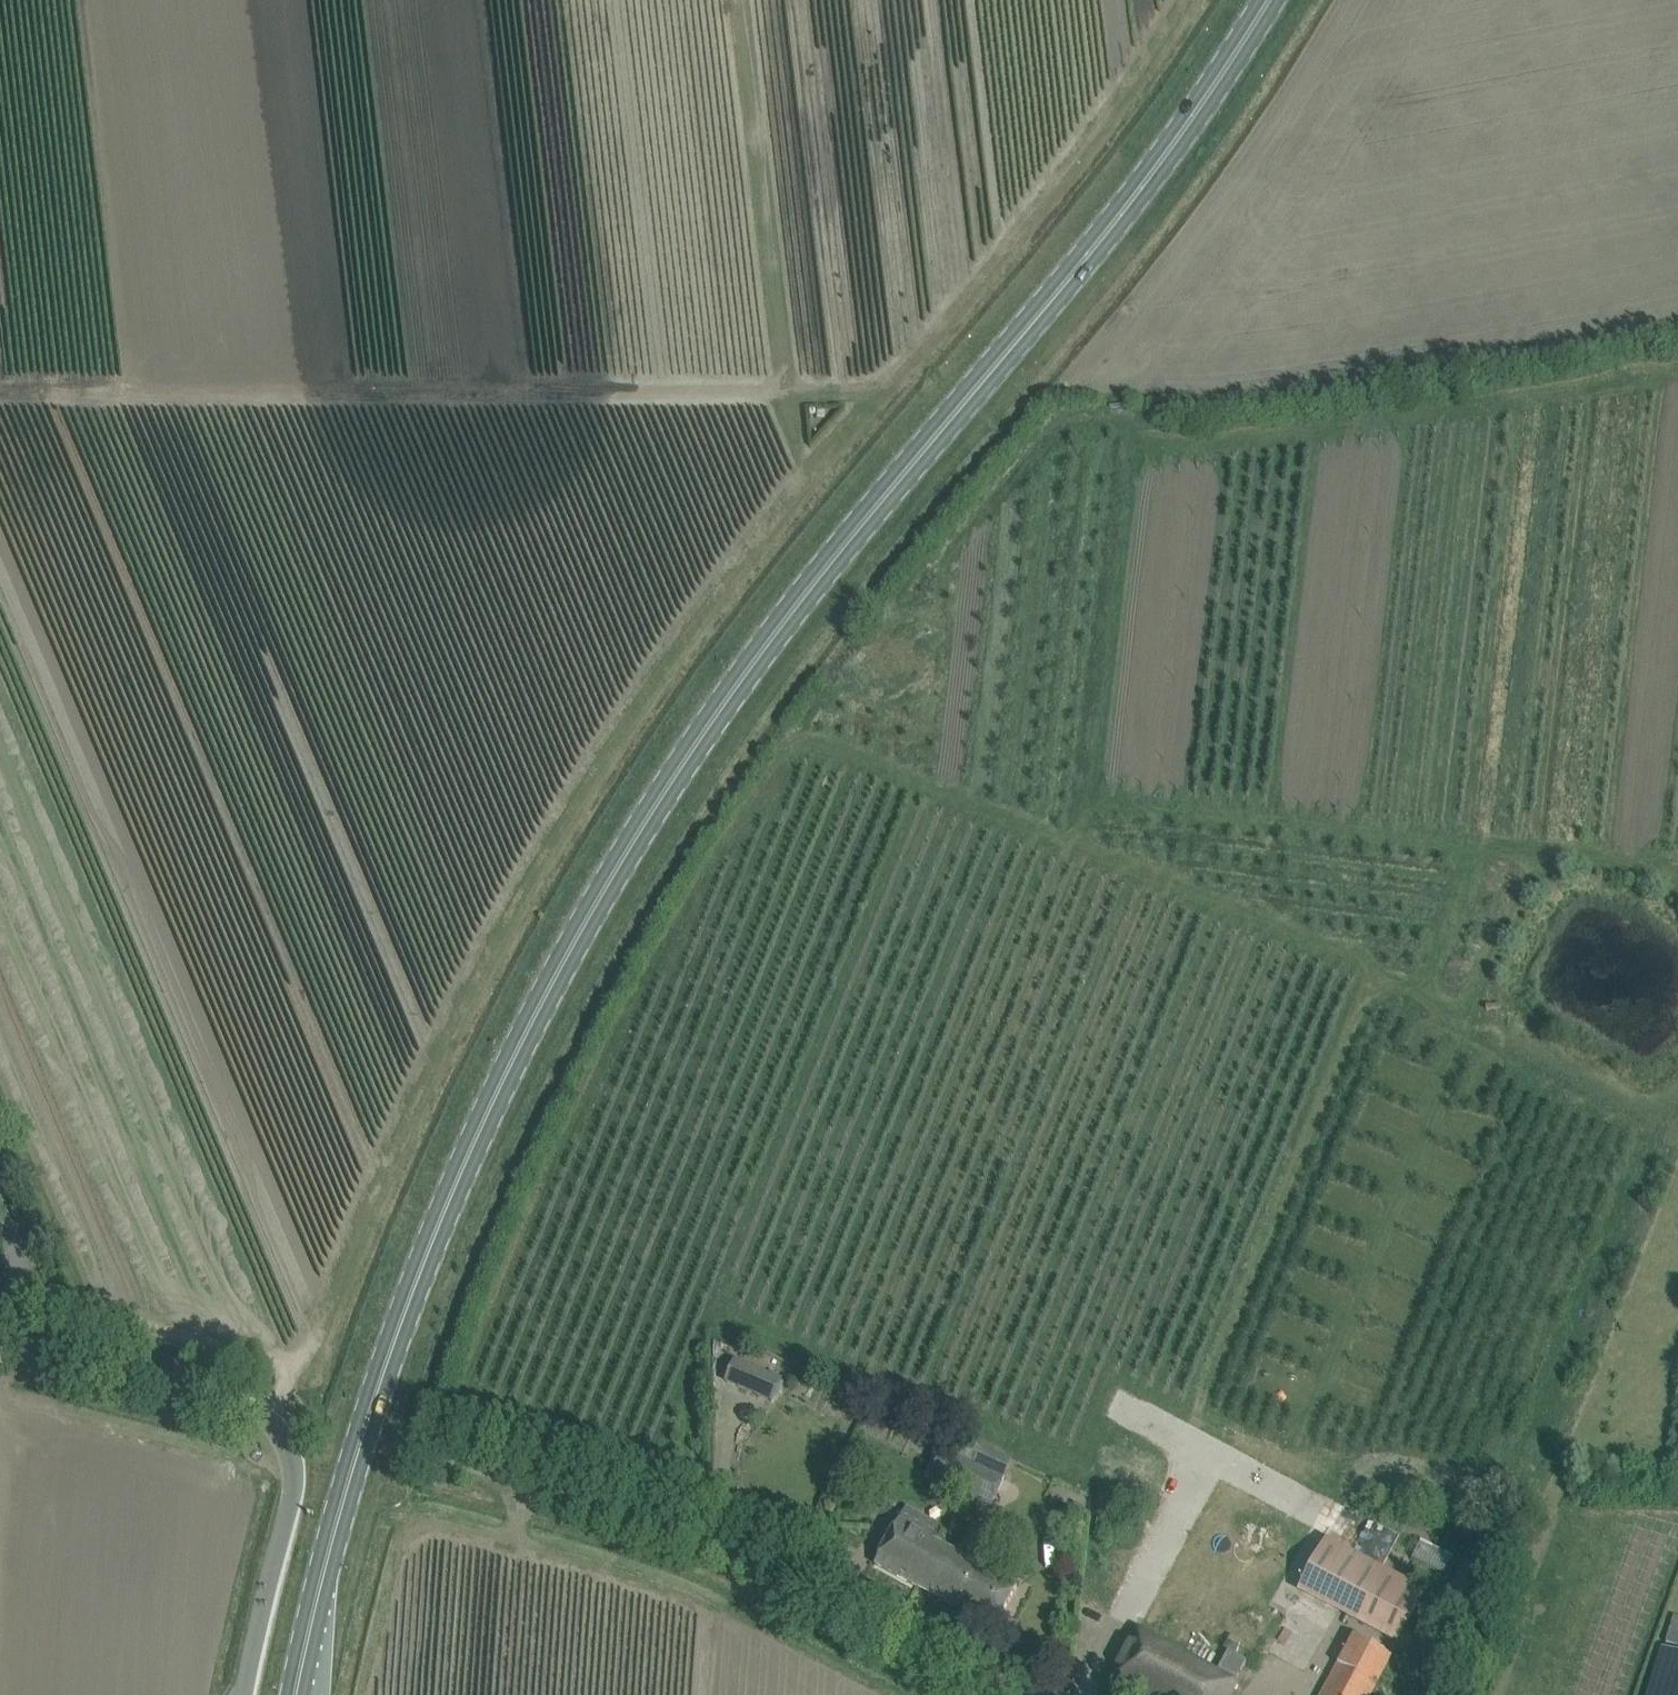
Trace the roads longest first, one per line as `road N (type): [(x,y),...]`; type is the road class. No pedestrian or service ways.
road 1 (secondary): [(1268,0),(1094,247),(790,613),(709,722),(597,901),(512,1059),(427,1252),(361,1436),(295,1694)]
road 2 (unclassified): [(1006,1694),(755,1559),(596,1500),(432,1454)]
road 3 (unclassified): [(245,1694),(290,1496),(285,1436),(254,1407),(0,1335)]

